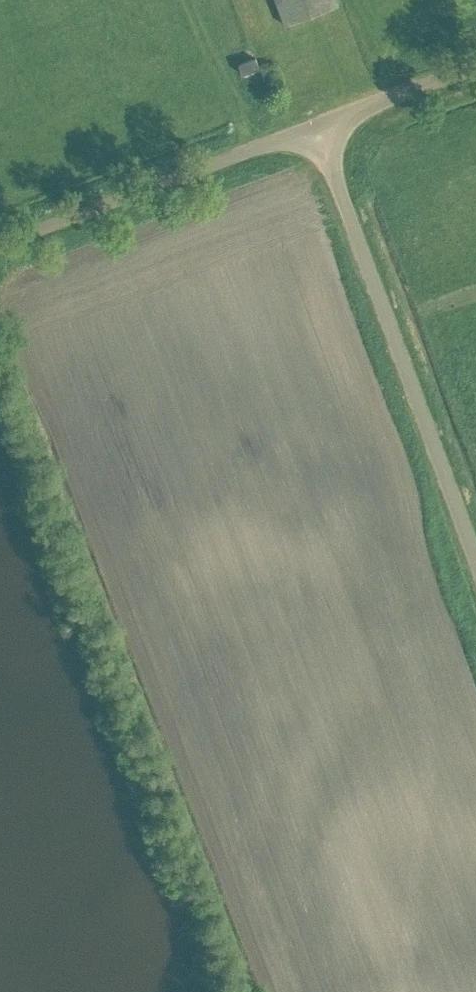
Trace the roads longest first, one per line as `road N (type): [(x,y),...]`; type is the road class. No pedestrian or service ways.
road 1 (unclassified): [(475,558),(317,126)]
road 2 (unclassified): [(0,245),(317,126)]
road 3 (unclassified): [(317,126),(475,66)]

